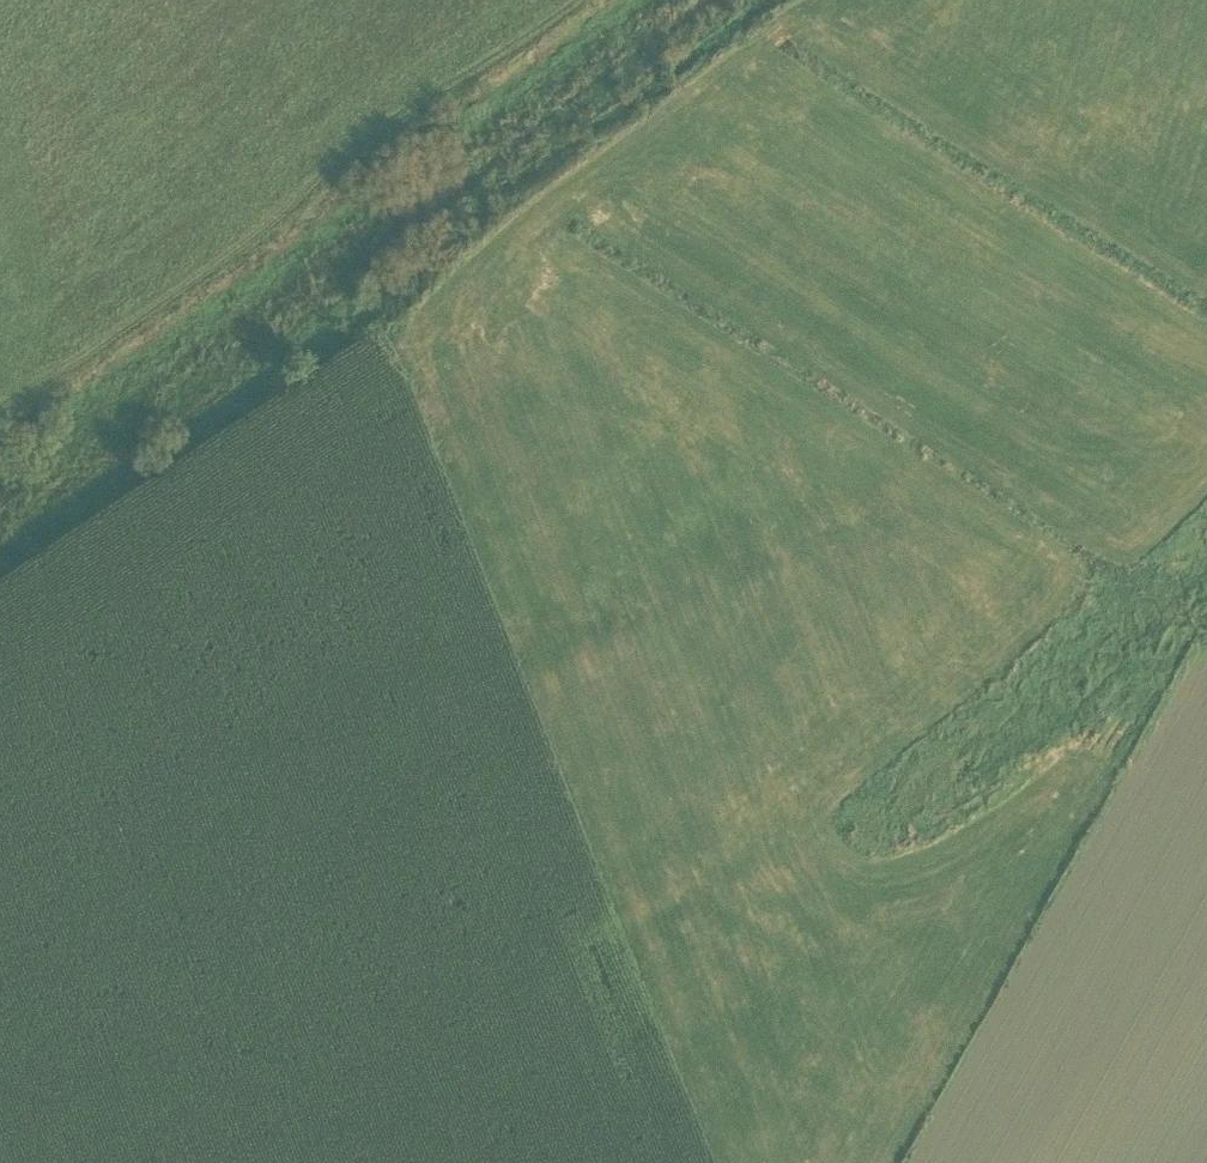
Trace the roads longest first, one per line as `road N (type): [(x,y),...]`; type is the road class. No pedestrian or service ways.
road 1 (track): [(539,0),(0,384)]

